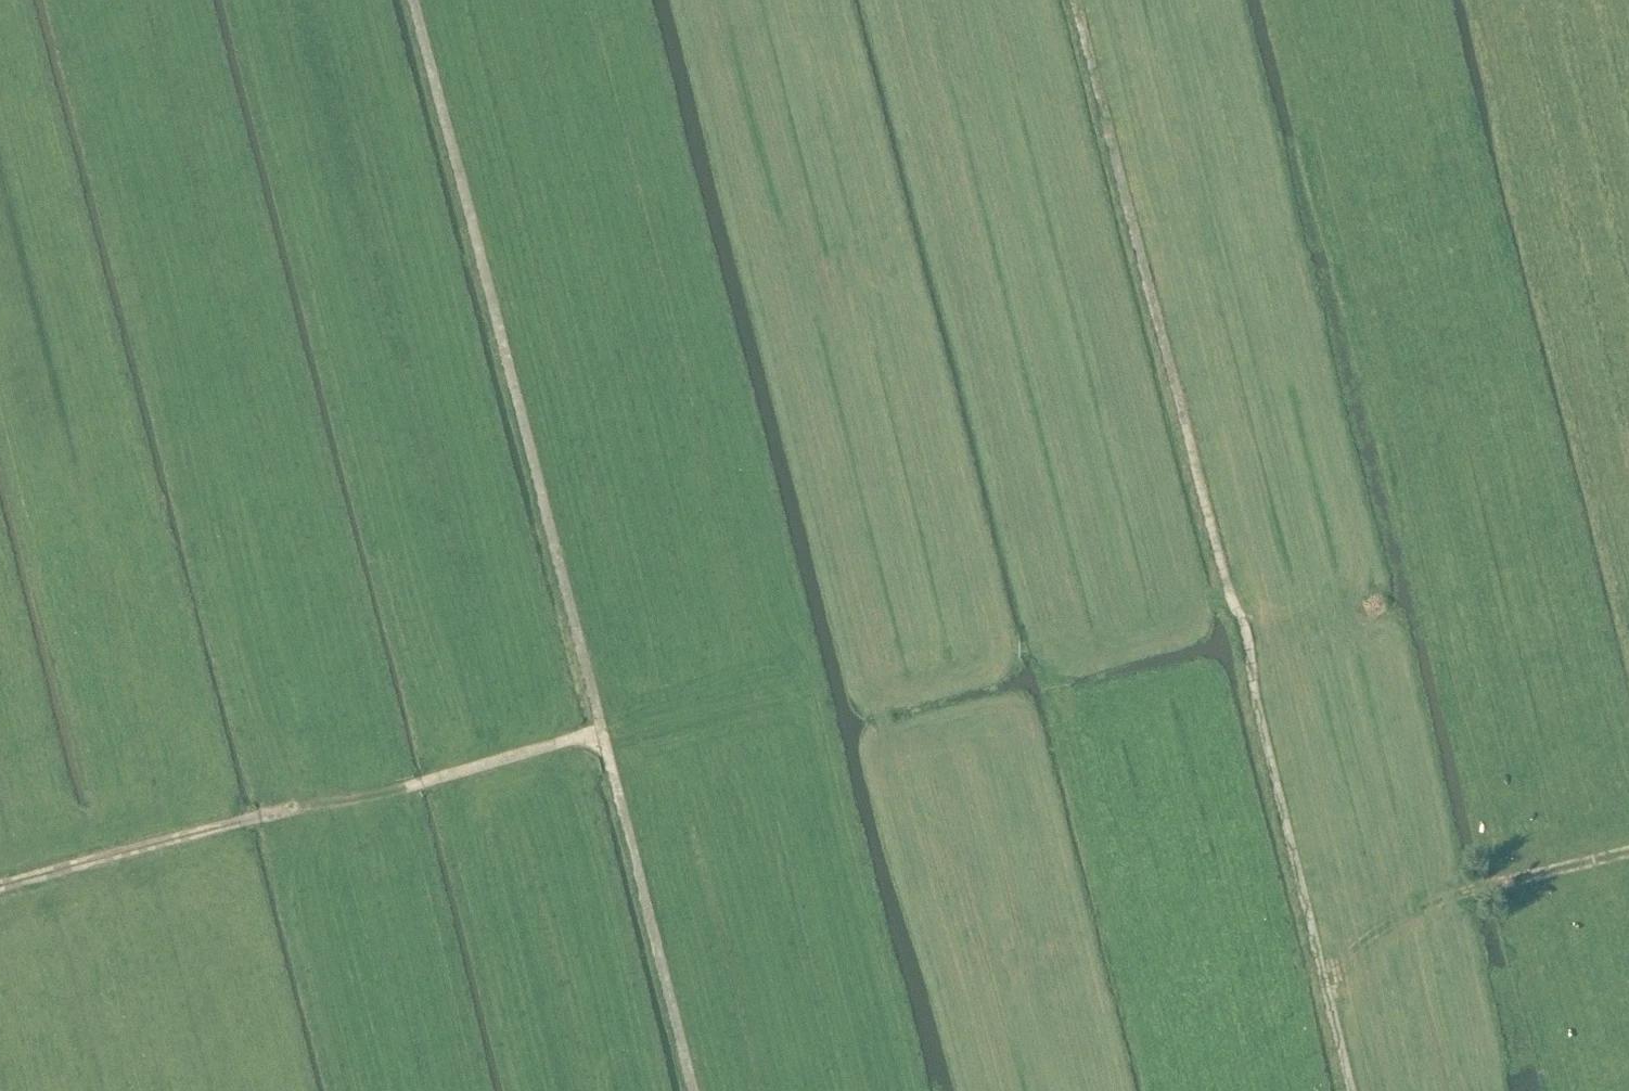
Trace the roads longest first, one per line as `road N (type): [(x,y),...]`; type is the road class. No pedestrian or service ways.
road 1 (track): [(692,1090),(411,0)]
road 2 (track): [(1350,1090),(1073,0)]

